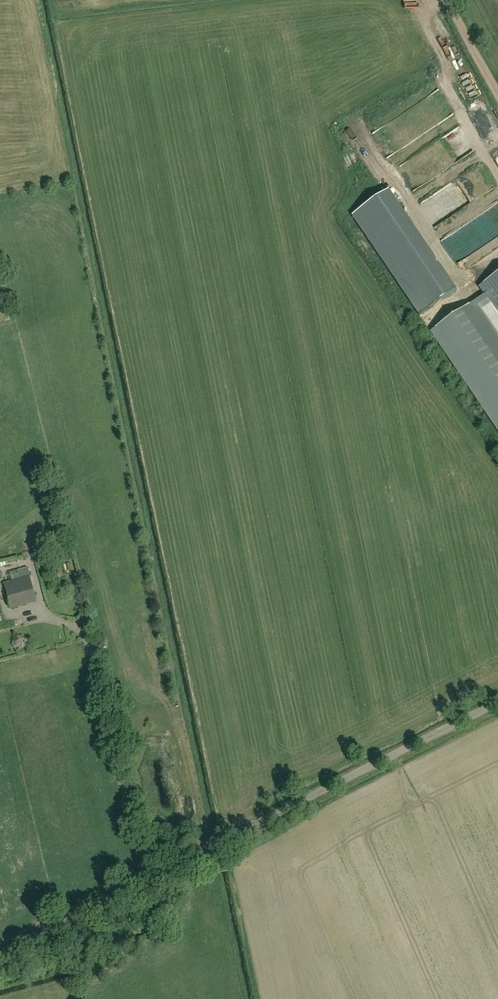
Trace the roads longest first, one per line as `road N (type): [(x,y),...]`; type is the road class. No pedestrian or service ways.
road 1 (unclassified): [(0,953),(497,702)]

